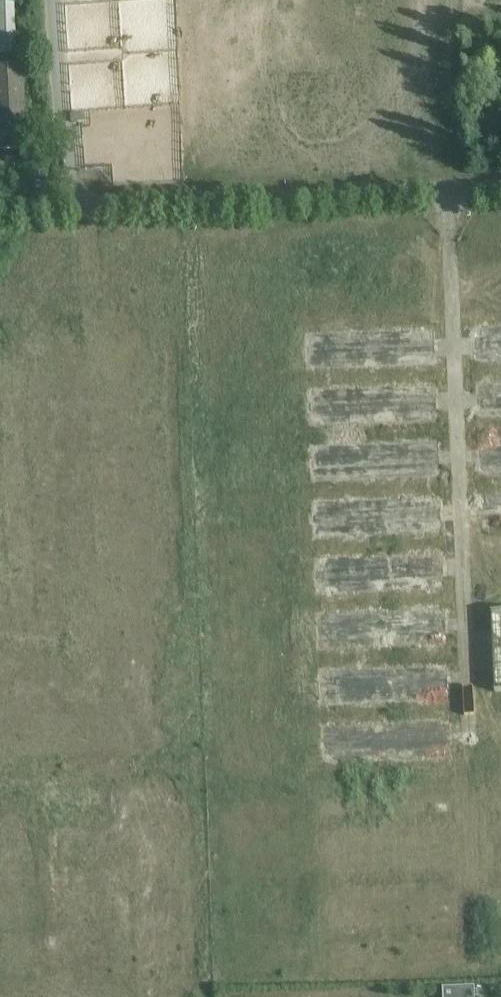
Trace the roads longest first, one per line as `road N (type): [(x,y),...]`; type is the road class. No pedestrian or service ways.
road 1 (unclassified): [(0,208),(500,188)]

